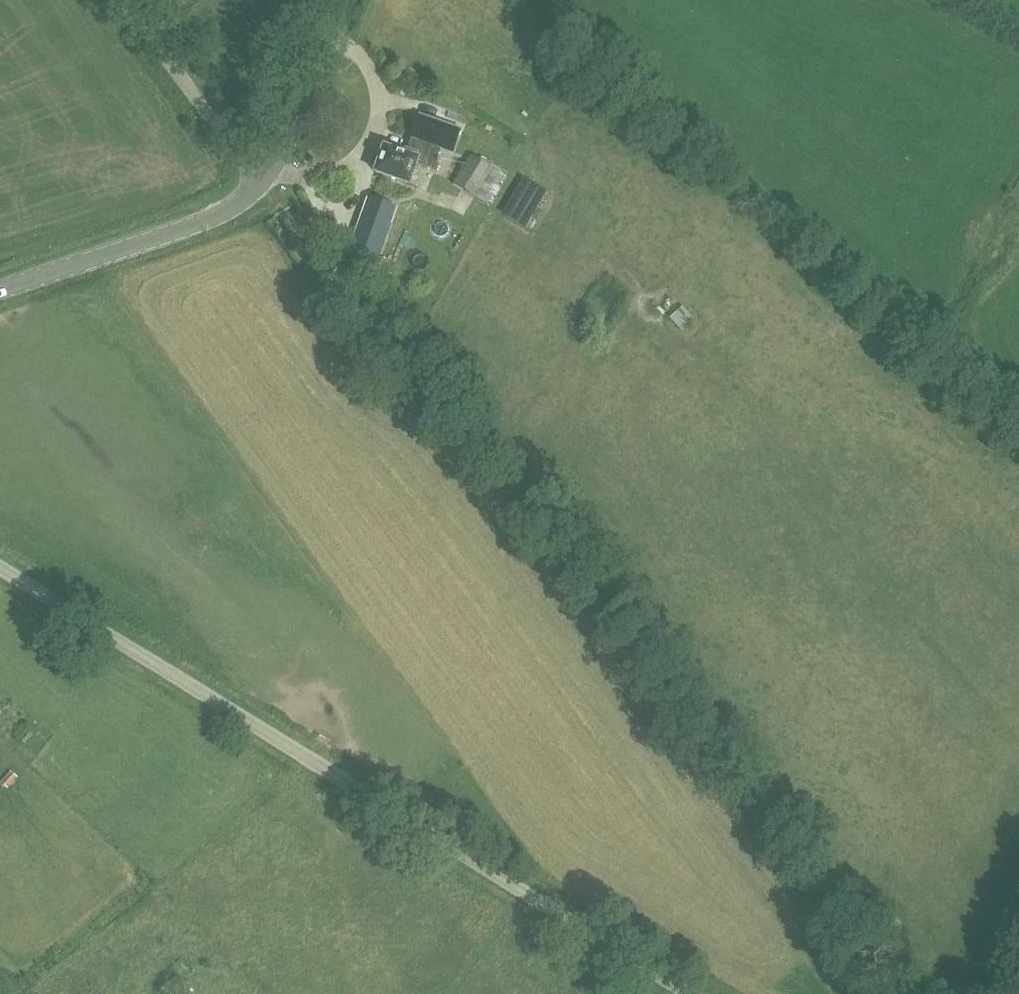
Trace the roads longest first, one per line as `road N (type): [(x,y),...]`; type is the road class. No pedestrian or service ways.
road 1 (unclassified): [(686,993),(0,567)]
road 2 (tertiary): [(0,291),(219,219),(261,184)]
road 3 (unclassified): [(261,184),(125,0)]
road 4 (tertiary): [(261,184),(283,157),(341,0)]

